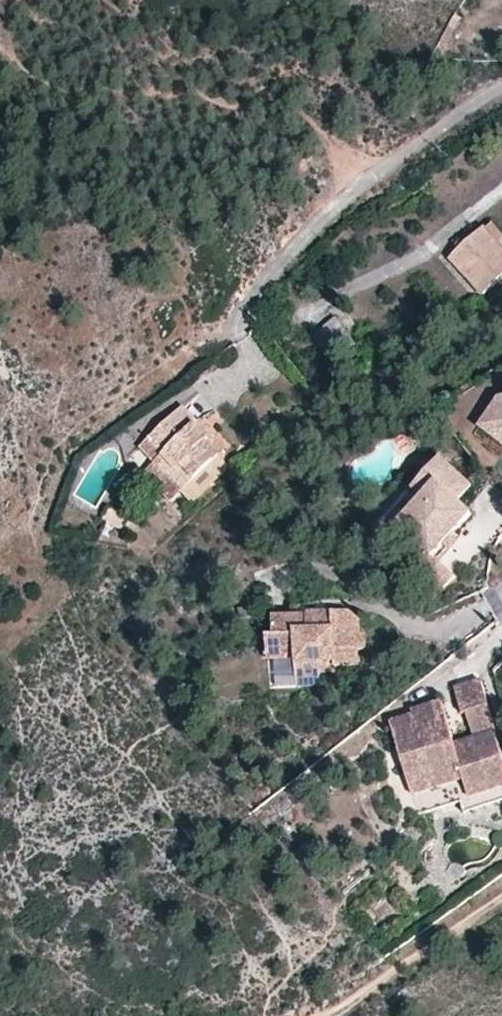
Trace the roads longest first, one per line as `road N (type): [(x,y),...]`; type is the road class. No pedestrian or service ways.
road 1 (residential): [(501,89),(353,193),(273,272),(235,334)]
road 2 (residential): [(501,189),(387,277)]

